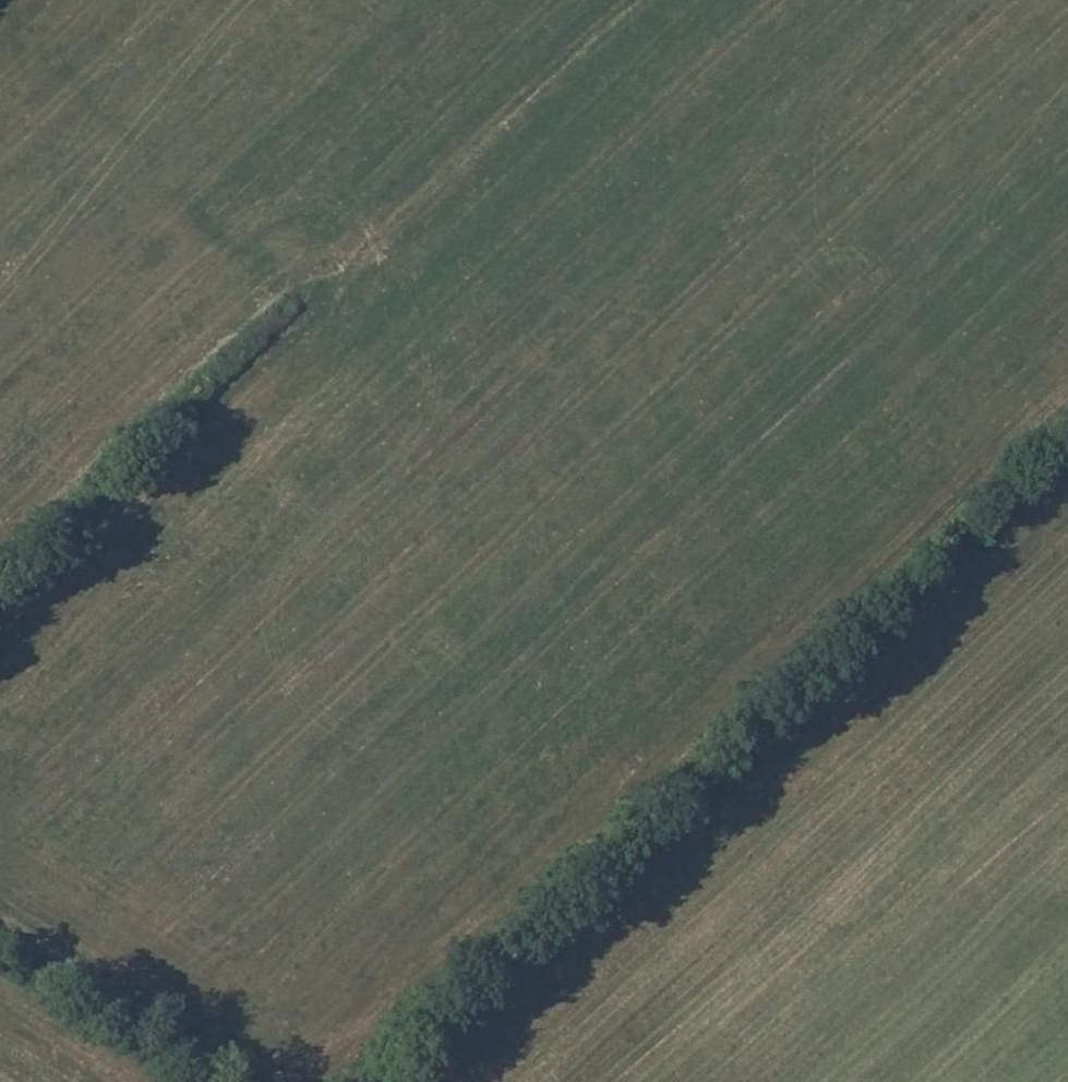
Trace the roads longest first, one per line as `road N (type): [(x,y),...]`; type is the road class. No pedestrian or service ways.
road 1 (track): [(0,11),(273,296),(300,306),(332,299),(648,0)]

